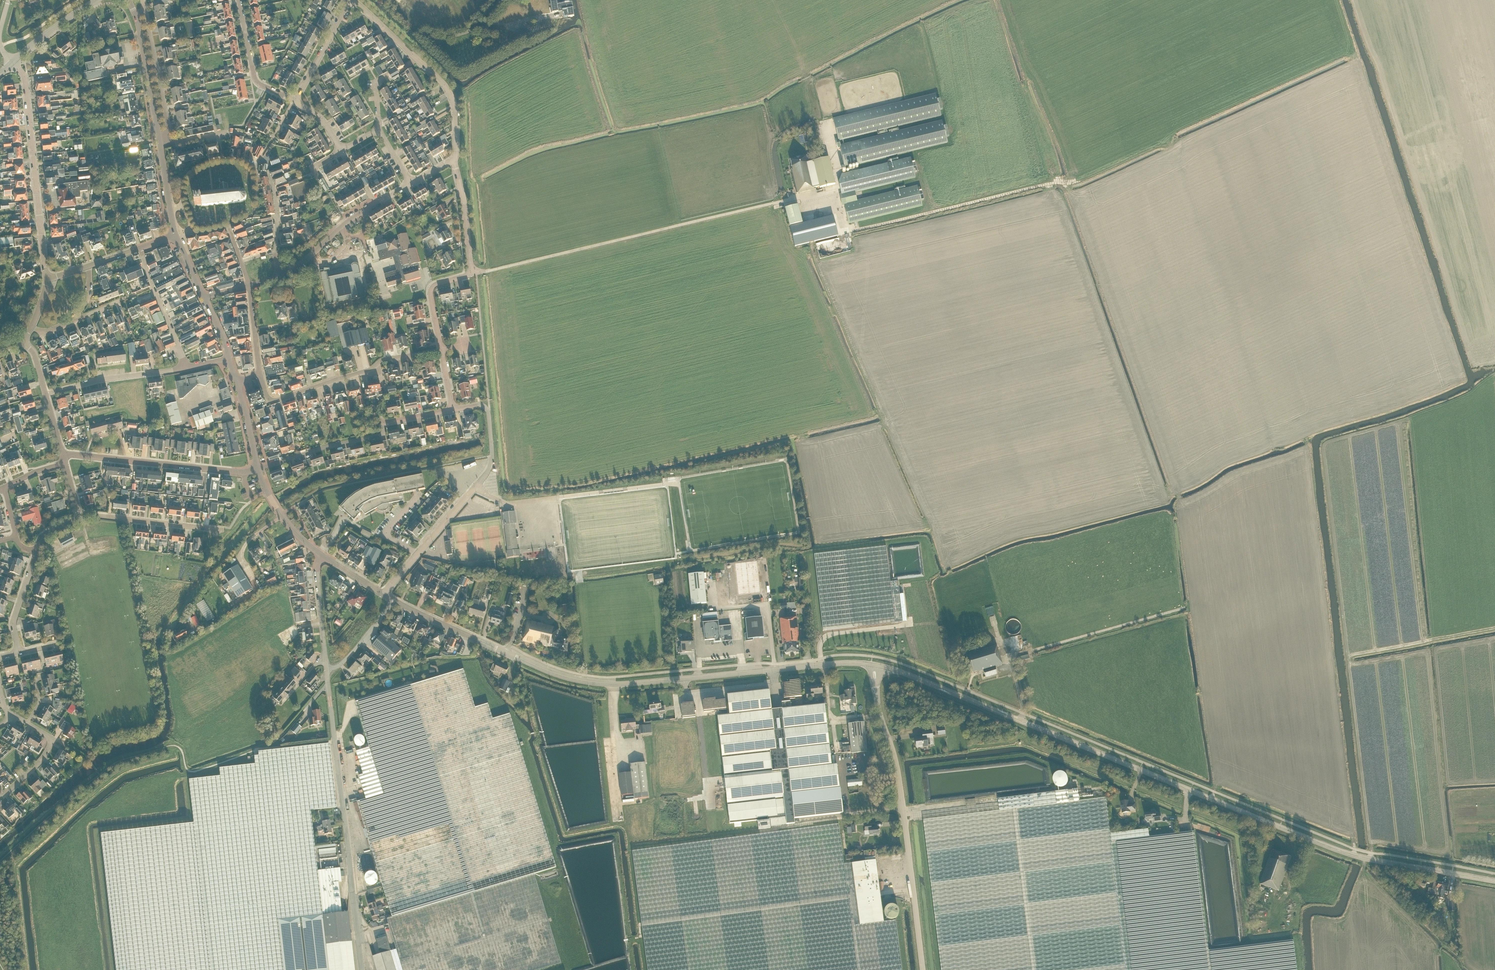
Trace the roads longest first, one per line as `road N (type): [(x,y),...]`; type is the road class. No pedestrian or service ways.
road 1 (secondary): [(1494,881),(1344,853),(881,666)]
road 2 (secondary): [(871,664),(582,682),(392,601)]
road 3 (residential): [(472,275),(779,203)]
road 4 (unclassified): [(328,684),(362,969)]
road 5 (unclassified): [(923,969),(899,776),(877,699)]
road 6 (track): [(1185,608),(1004,659),(992,616)]
road 7 (unclassified): [(47,279),(25,80),(11,63)]
road 8 (residential): [(258,470),(385,435),(383,424),(453,409)]
road 9 (unclassified): [(455,159),(448,90),(352,0)]
road 10 (residential): [(258,470),(63,454)]
road 11 (residential): [(268,402),(384,360),(427,354)]
road 12 (unclassified): [(278,276),(411,183)]
road 13 (residential): [(80,515),(222,530)]
road 14 (residential): [(46,395),(186,368)]
road 15 (residential): [(171,144),(145,12)]
road 16 (secondary): [(160,146),(136,15)]
road 17 (residential): [(295,101),(254,79),(239,0)]

